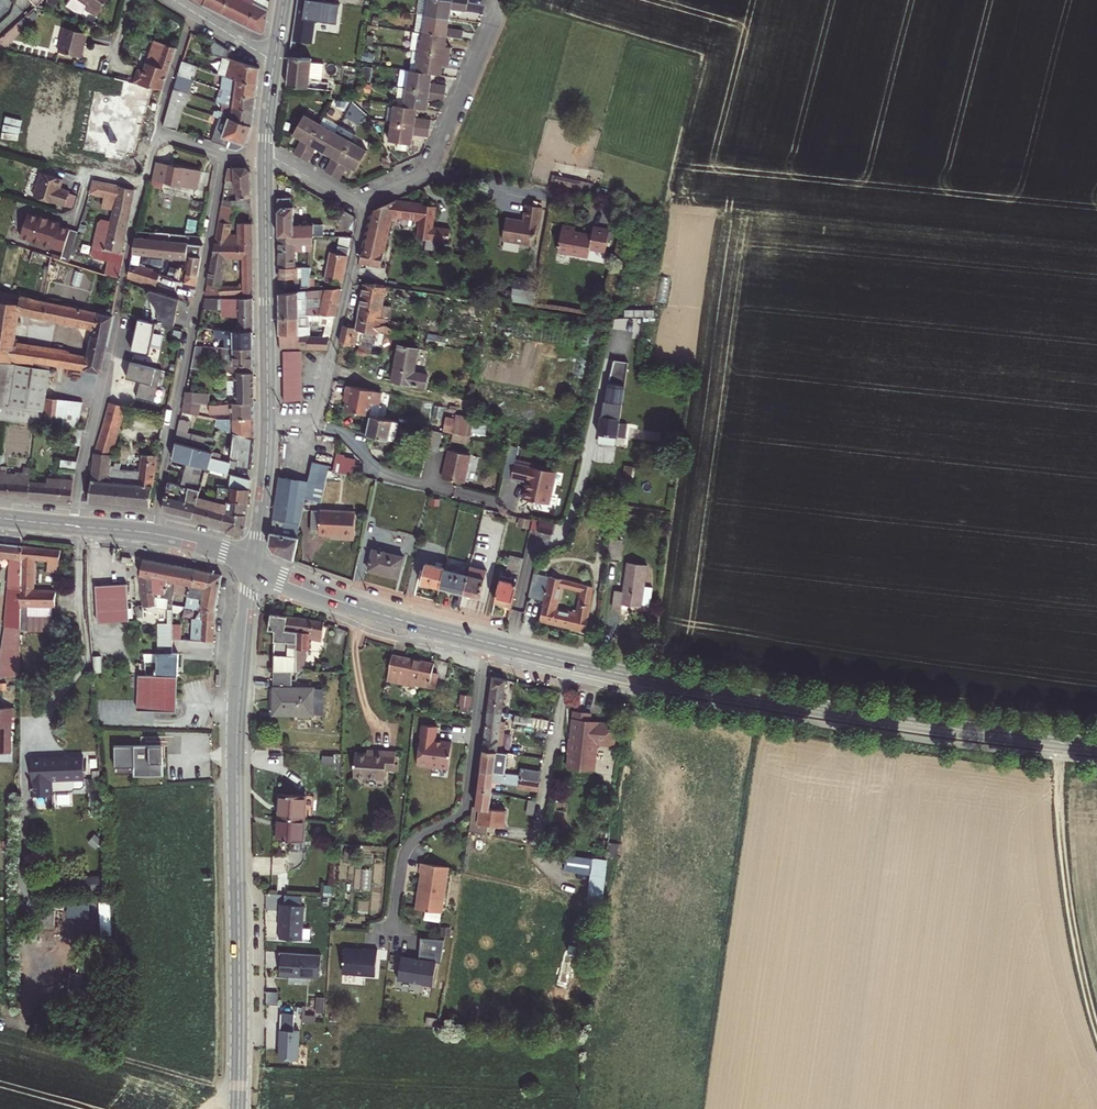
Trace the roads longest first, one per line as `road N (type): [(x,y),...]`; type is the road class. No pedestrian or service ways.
road 1 (primary): [(254,566),(400,620),(644,679),(1096,747)]
road 2 (secondary): [(254,566),(237,737),(237,1108)]
road 3 (residential): [(79,527),(158,130),(225,153)]
road 4 (residential): [(225,153),(152,534)]
road 5 (track): [(1058,743),(1070,918),(1096,1019)]
road 6 (residential): [(268,418),(314,423),(361,202)]
road 7 (secondary): [(265,156),(268,418)]
road 8 (residential): [(361,202),(432,163),(498,0)]
road 9 (secondary): [(268,418),(254,566)]

